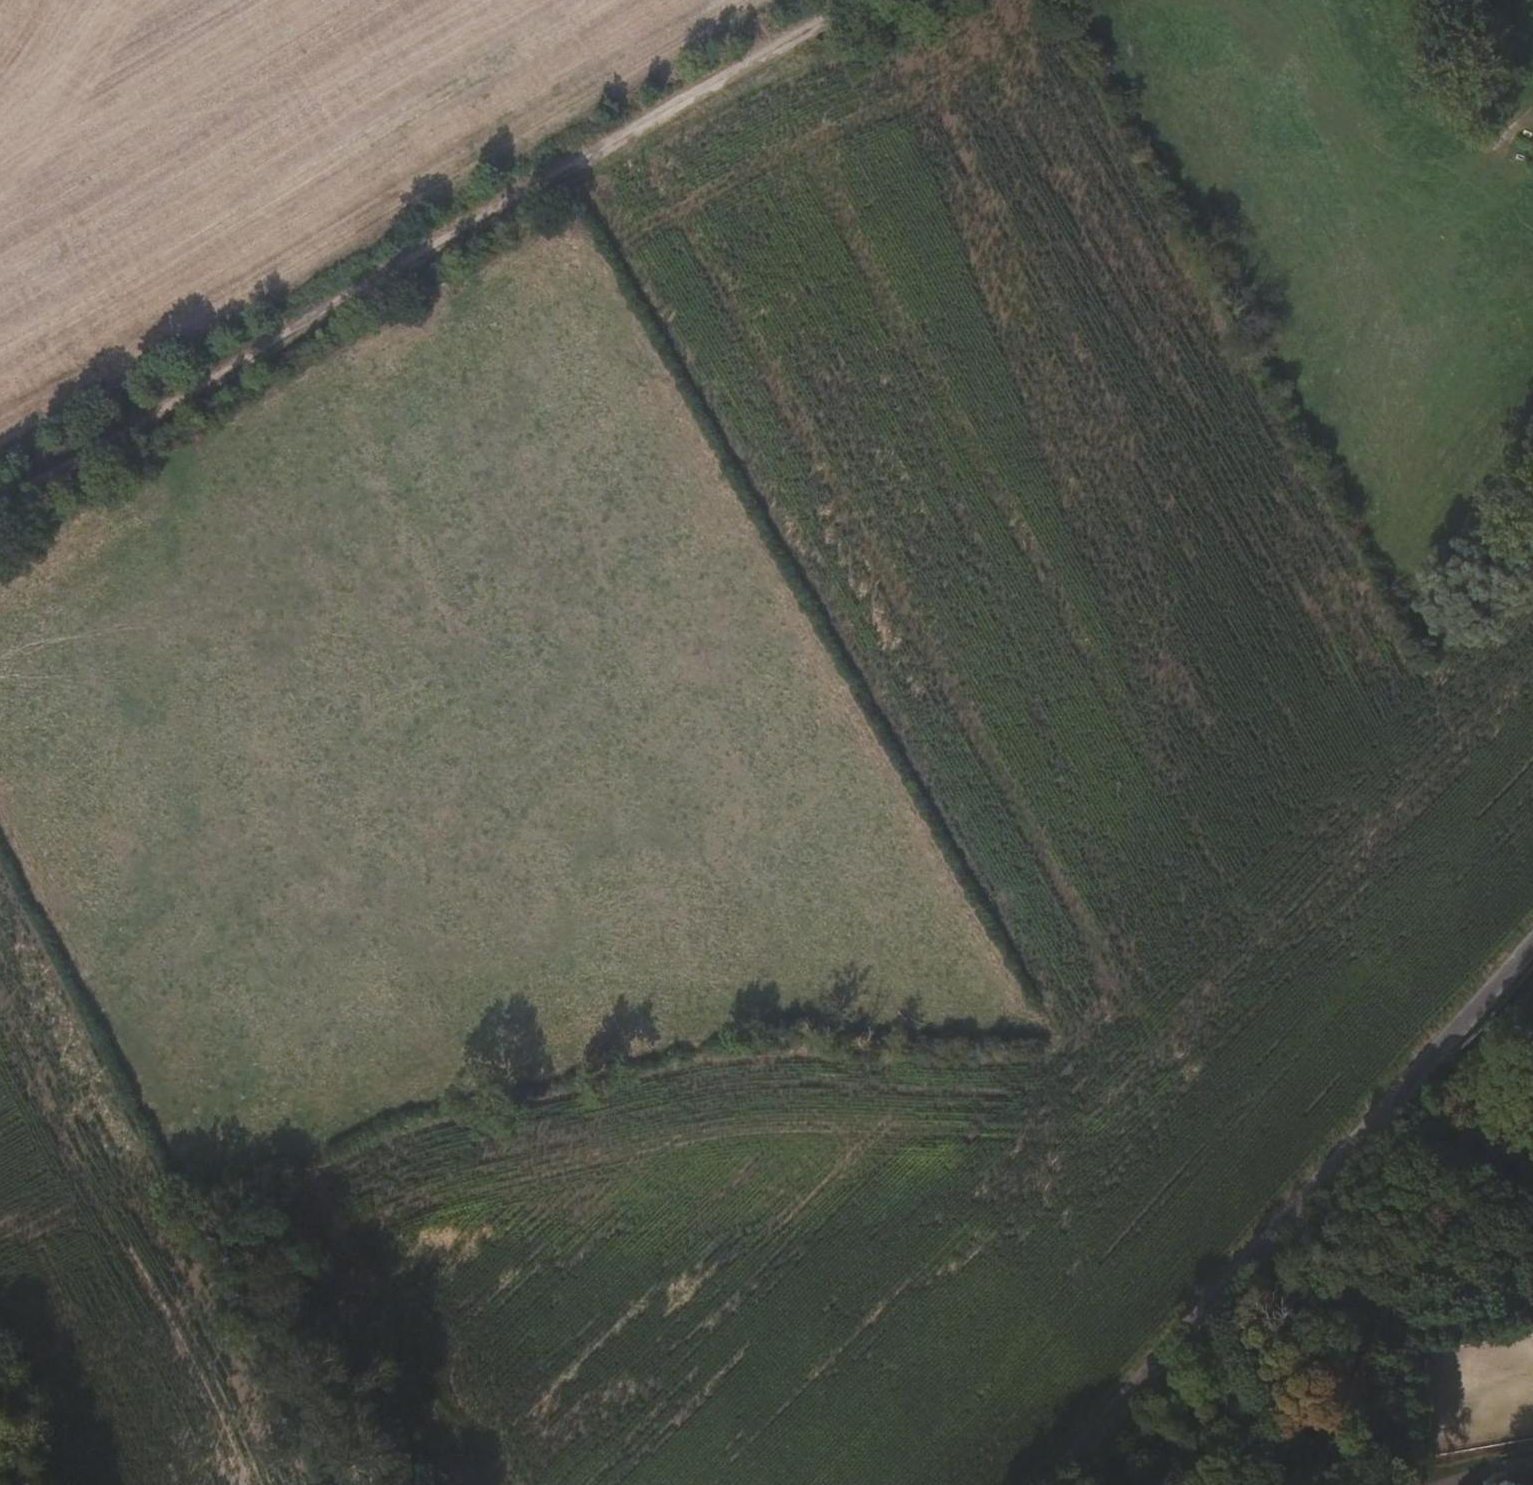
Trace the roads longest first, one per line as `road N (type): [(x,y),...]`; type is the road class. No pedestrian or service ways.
road 1 (track): [(0,503),(856,0)]
road 2 (residential): [(1532,953),(1046,1484)]

